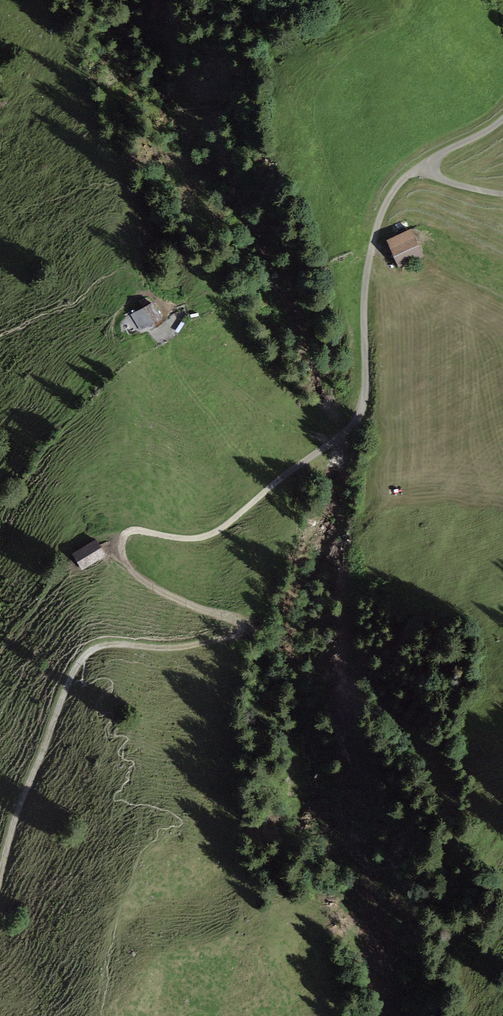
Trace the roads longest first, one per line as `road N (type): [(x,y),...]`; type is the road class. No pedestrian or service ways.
road 1 (track): [(84,658),(106,644),(184,647),(229,638),(244,626),(154,588),(124,560)]
road 2 (track): [(340,437),(283,425),(175,346),(171,308)]
road 3 (track): [(0,855),(84,658)]
road 4 (unclassified): [(502,119),(435,163),(446,181),(502,193)]

